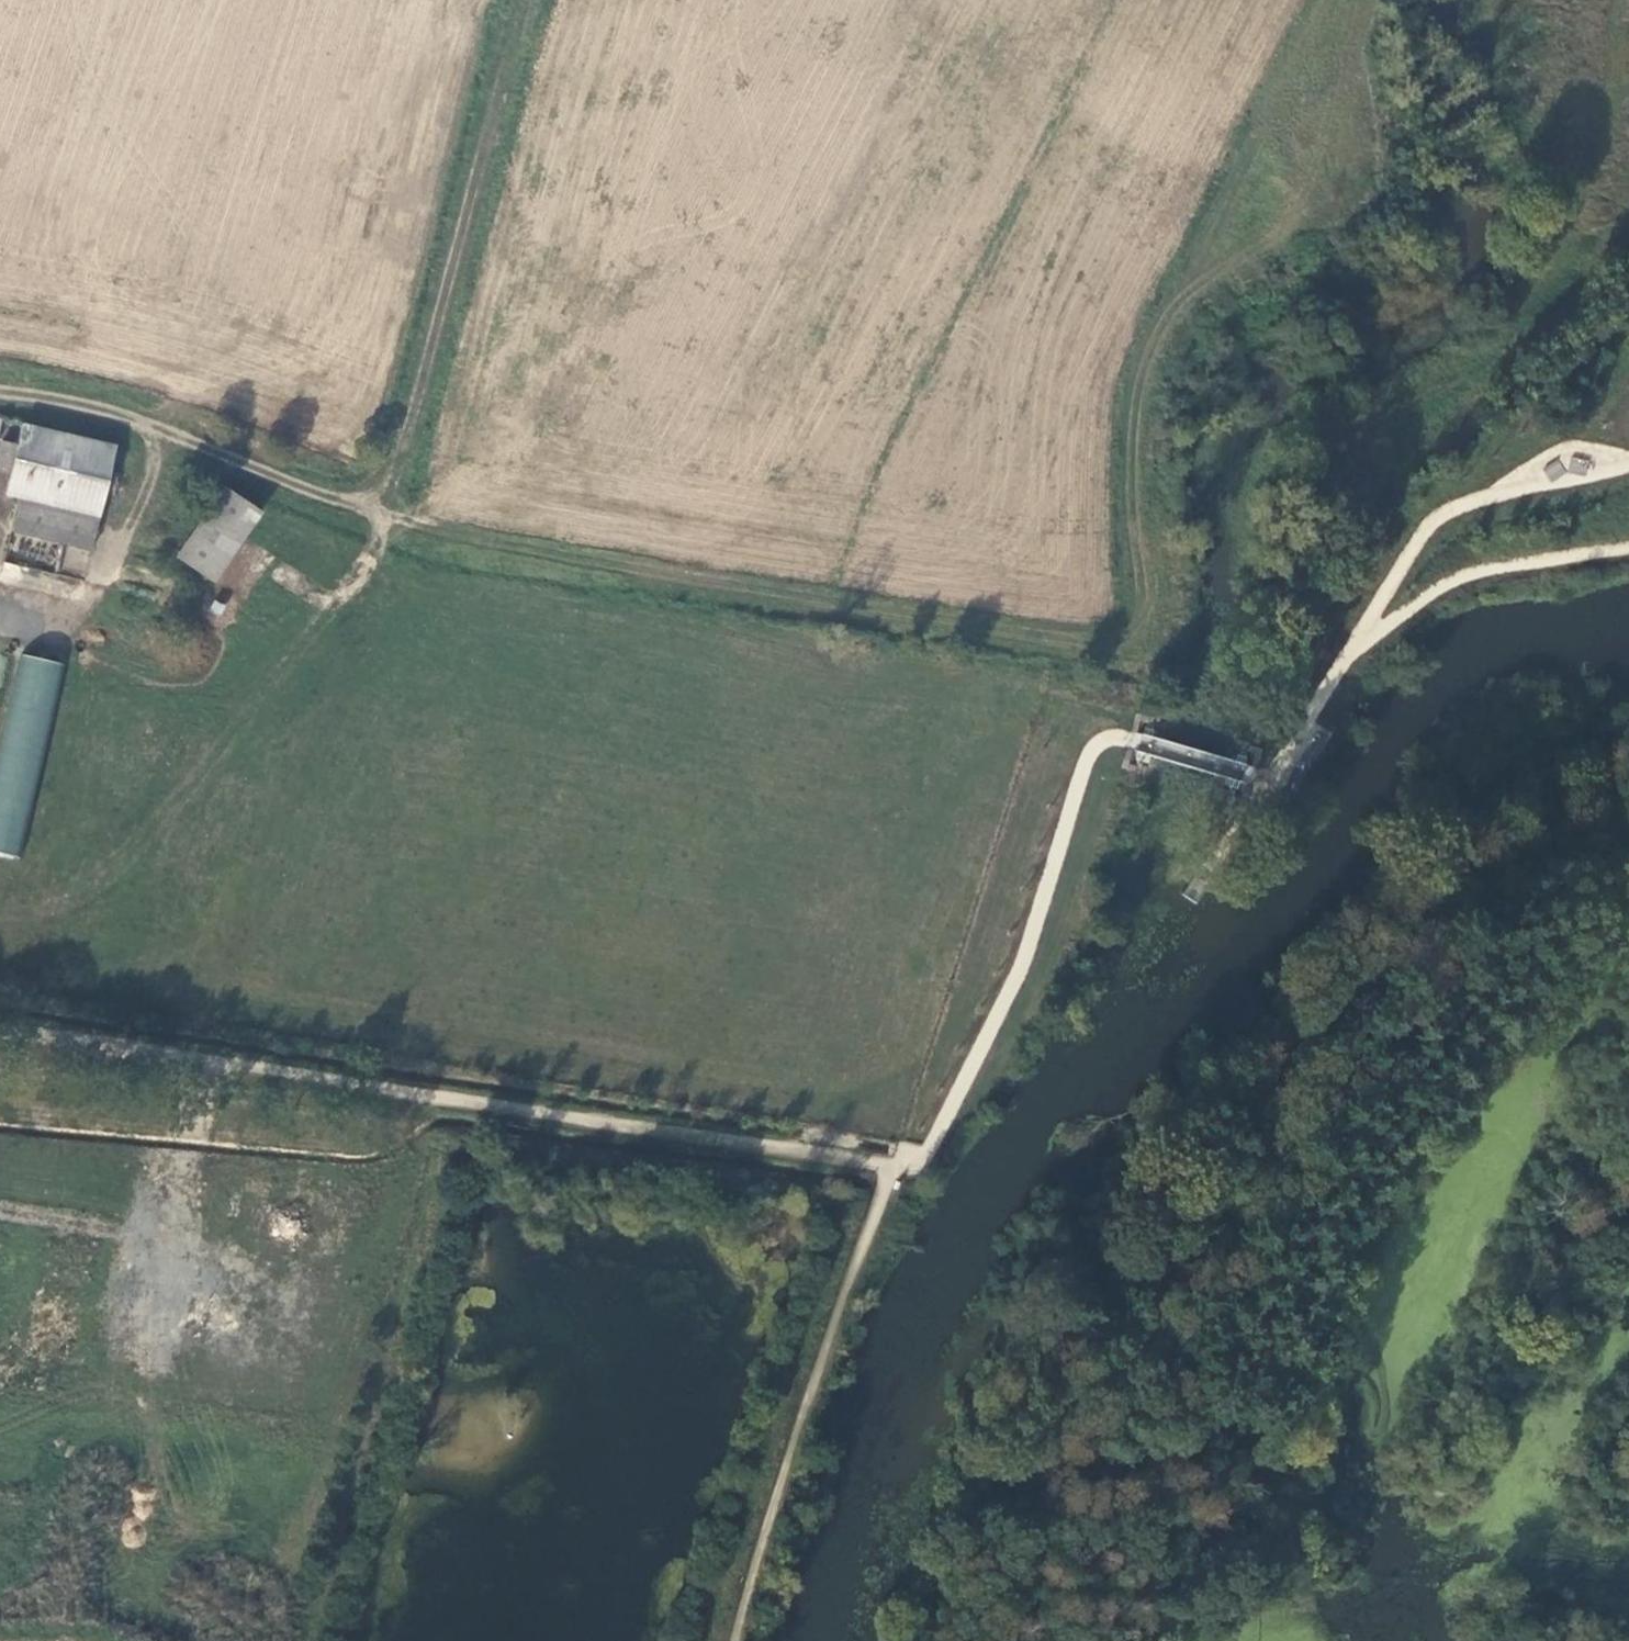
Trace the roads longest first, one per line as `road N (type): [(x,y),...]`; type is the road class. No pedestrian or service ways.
road 1 (track): [(0,395),(162,430),(371,514),(534,0)]
road 2 (track): [(162,430),(99,591)]

